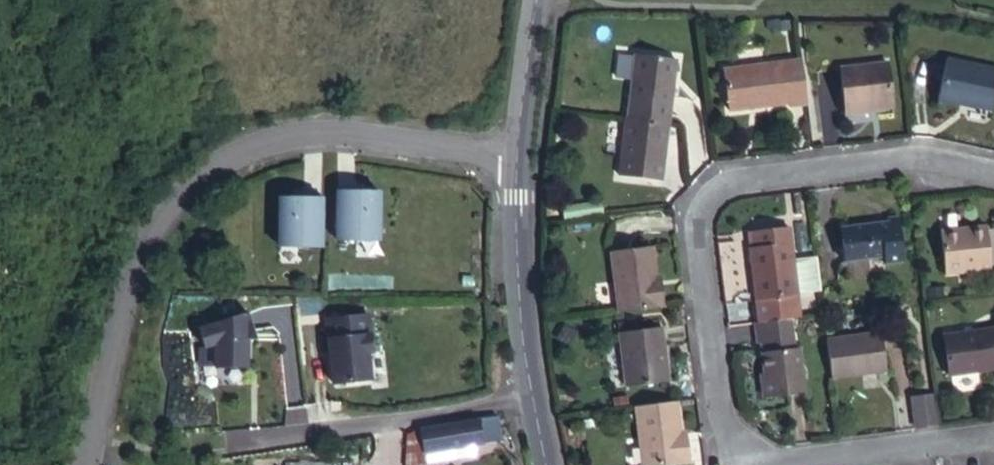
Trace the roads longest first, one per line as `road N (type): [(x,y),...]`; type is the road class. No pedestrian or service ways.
road 1 (residential): [(517,157),(324,133),(260,144),(197,176),(139,247),(92,441)]
road 2 (residential): [(733,464),(698,219),(713,191),(727,183),(910,161),(993,172)]
road 3 (residential): [(396,423),(224,450),(92,441)]
road 4 (tertiary): [(517,157),(518,293),(532,394)]
road 5 (residential): [(965,440),(780,464)]
road 6 (tertiary): [(535,0),(517,157)]
road 7 (residential): [(532,394),(396,423)]

